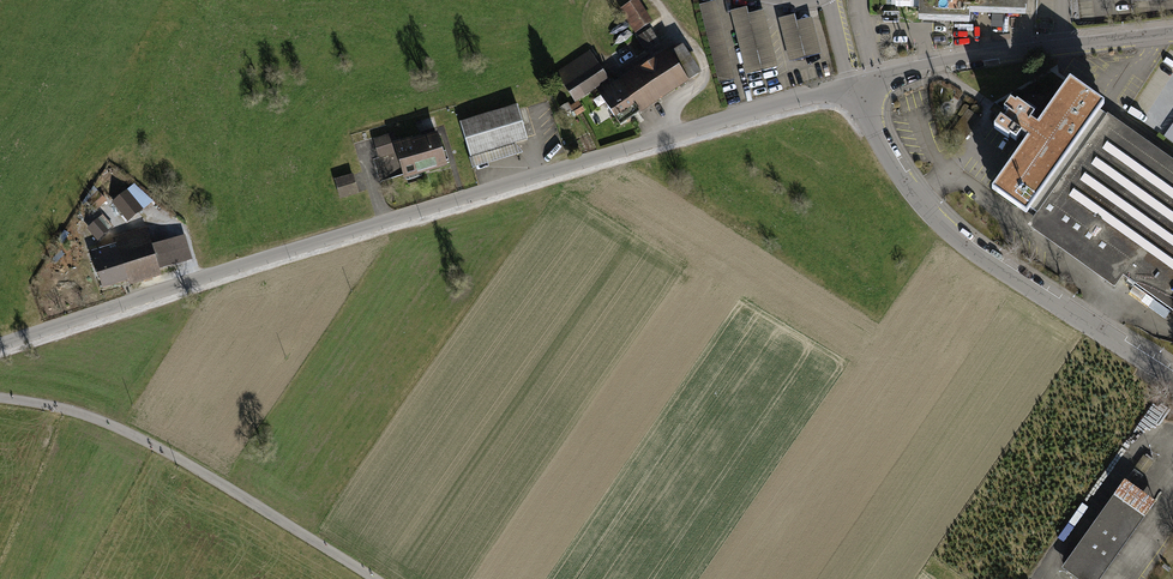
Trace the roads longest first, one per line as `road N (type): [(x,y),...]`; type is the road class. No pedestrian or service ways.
road 1 (unclassified): [(852,88),(377,222),(0,343)]
road 2 (unclassified): [(852,88),(872,134),(947,231),(1172,379)]
road 3 (track): [(0,399),(90,416),(125,432),(374,578)]
road 4 (unclassified): [(852,88),(938,64),(1172,34)]

